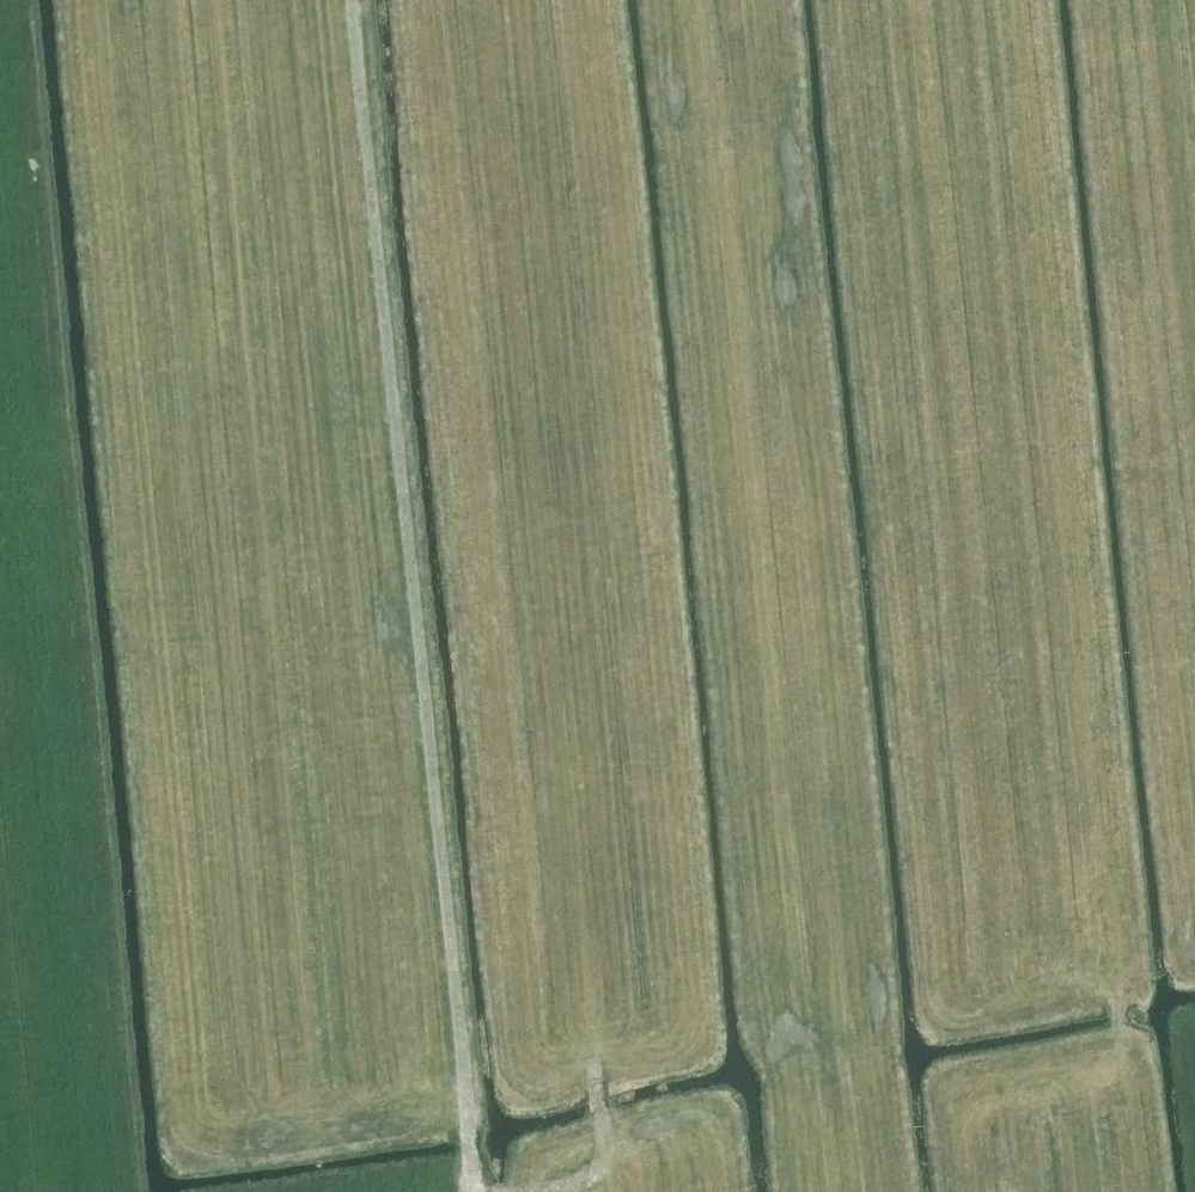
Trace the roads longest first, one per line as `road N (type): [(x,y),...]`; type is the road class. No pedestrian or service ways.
road 1 (track): [(474,1191),(351,0)]
road 2 (track): [(739,0),(758,221)]
road 3 (track): [(517,1191),(577,1181),(607,1162),(594,1058)]

